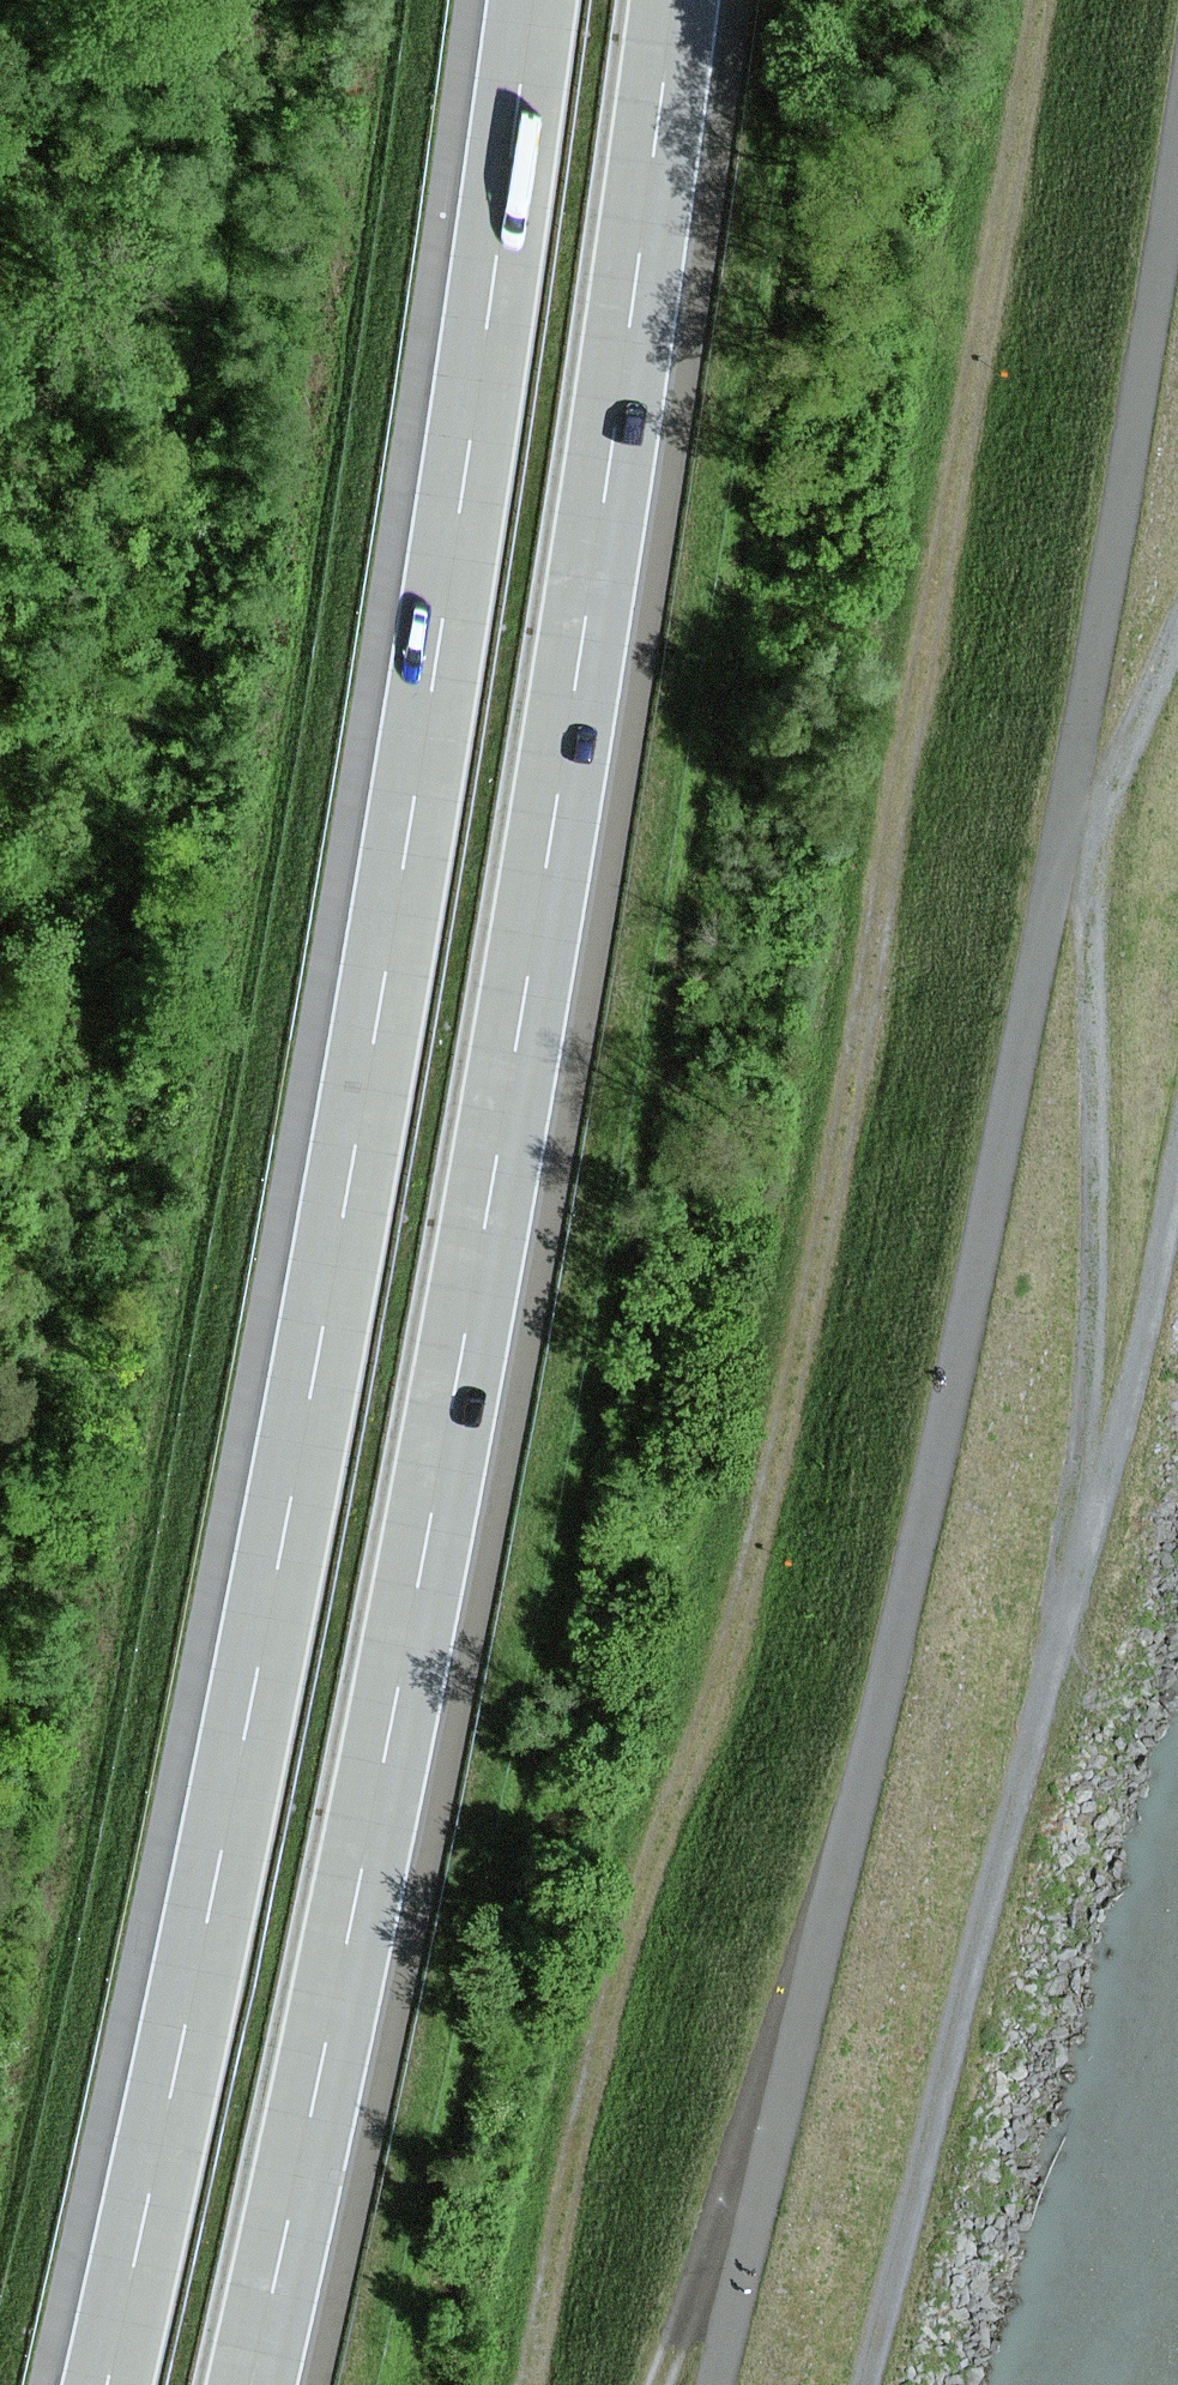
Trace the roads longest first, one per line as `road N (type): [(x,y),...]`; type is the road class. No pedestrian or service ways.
road 1 (track): [(527,2384),(600,2026),(650,1858),(728,1660),(777,1472),(870,993),(1028,0)]
road 2 (motorway): [(525,0),(474,388),(324,1328),(105,2384)]
road 3 (motorway): [(251,2384),(459,1359),(609,426),(666,0)]
road 4 (track): [(1177,143),(1066,804),(891,1661),(713,2384)]
road 5 (track): [(858,2384),(1141,1329),(1177,1155)]
road 6 (track): [(1084,1523),(1096,1232),(1091,915),(1066,804),(1136,729),(1177,626)]
road 7 (track): [(759,2199),(708,2243),(653,2384)]

